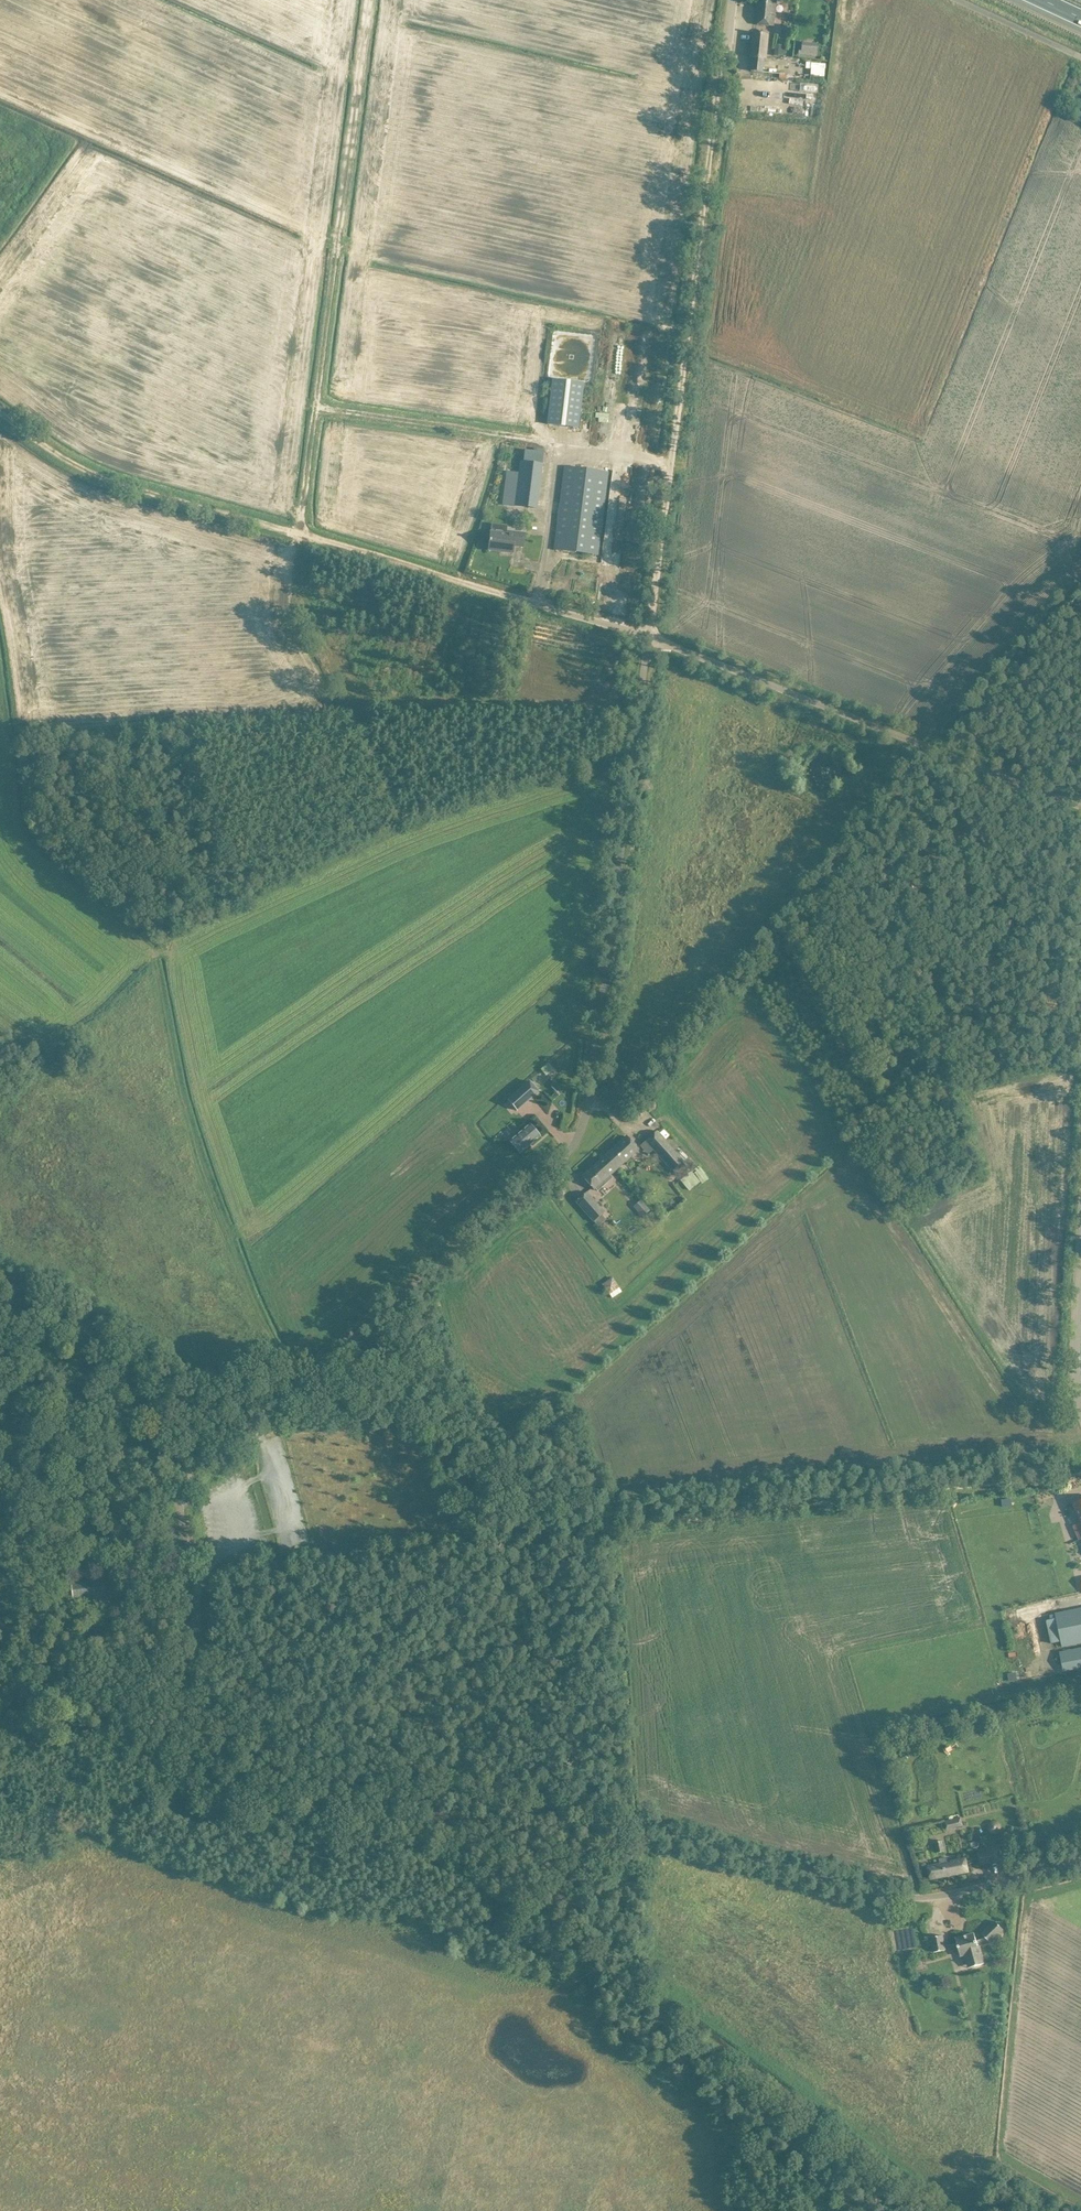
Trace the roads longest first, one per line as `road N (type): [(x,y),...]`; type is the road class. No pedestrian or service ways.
road 1 (unclassified): [(1080,1861),(928,1898),(832,1887),(367,1749),(309,1722),(202,1650),(180,1519),(185,1483),(459,1254),(585,1134),(639,633)]
road 2 (track): [(720,11),(639,633)]
road 3 (track): [(538,604),(135,488),(0,413)]
road 4 (unclassified): [(1080,800),(639,633)]
road 5 (track): [(180,1497),(136,1440),(155,1356)]

